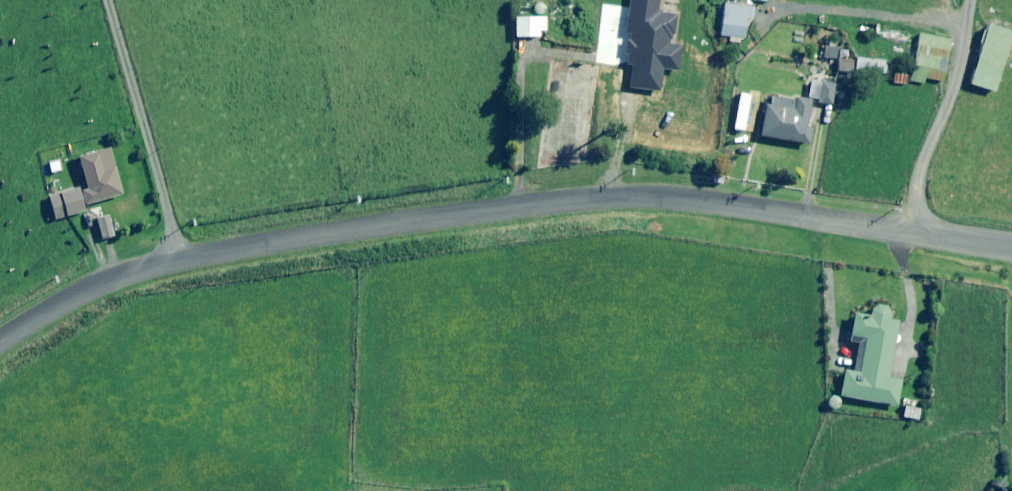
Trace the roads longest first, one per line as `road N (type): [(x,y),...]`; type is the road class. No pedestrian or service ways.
road 1 (unclassified): [(0,344),(101,286),(181,260),(608,199),(727,205),(1011,251)]
road 2 (track): [(106,0),(181,260)]
road 3 (track): [(911,238),(923,169),(968,33),(970,0)]

